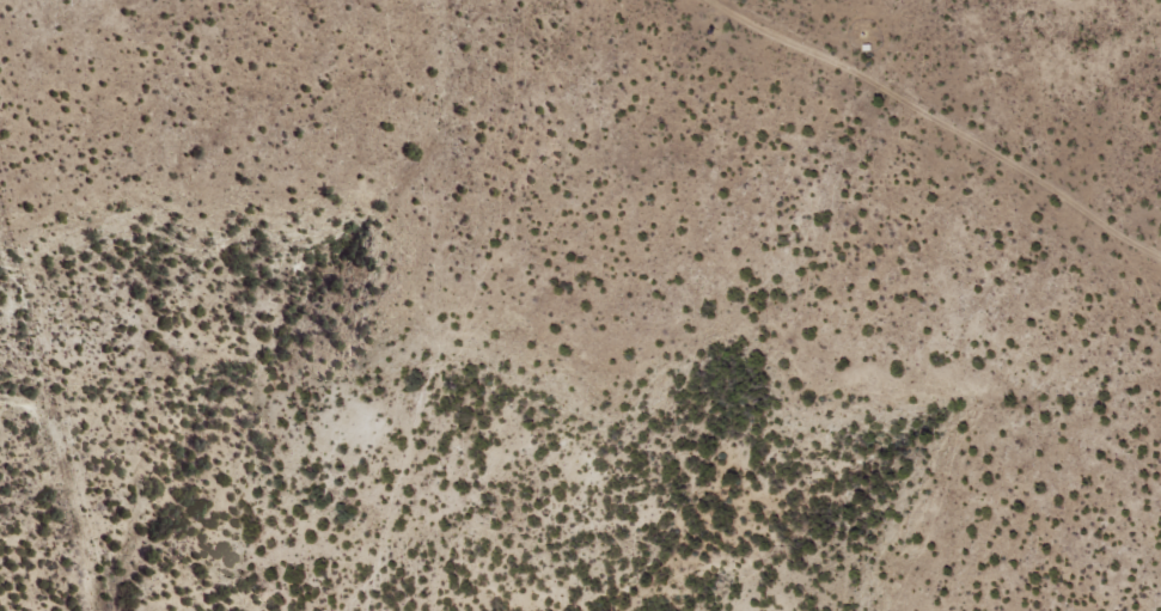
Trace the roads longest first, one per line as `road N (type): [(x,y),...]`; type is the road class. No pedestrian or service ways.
road 1 (track): [(1160,272),(677,0)]

